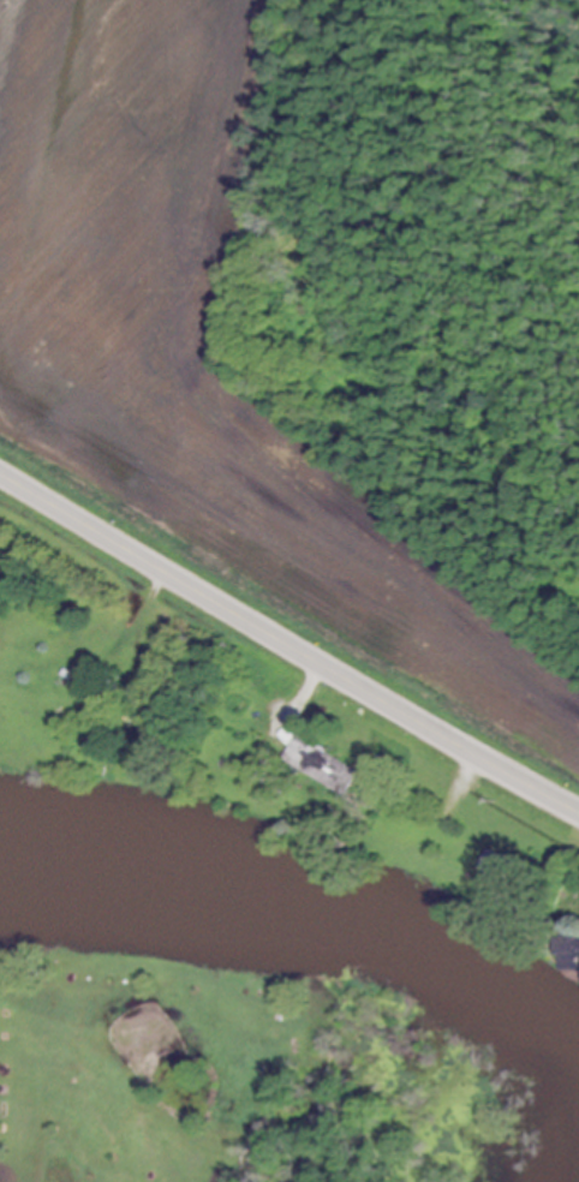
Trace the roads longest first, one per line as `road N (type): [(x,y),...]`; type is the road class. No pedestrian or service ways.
road 1 (secondary): [(578,809),(0,472)]

